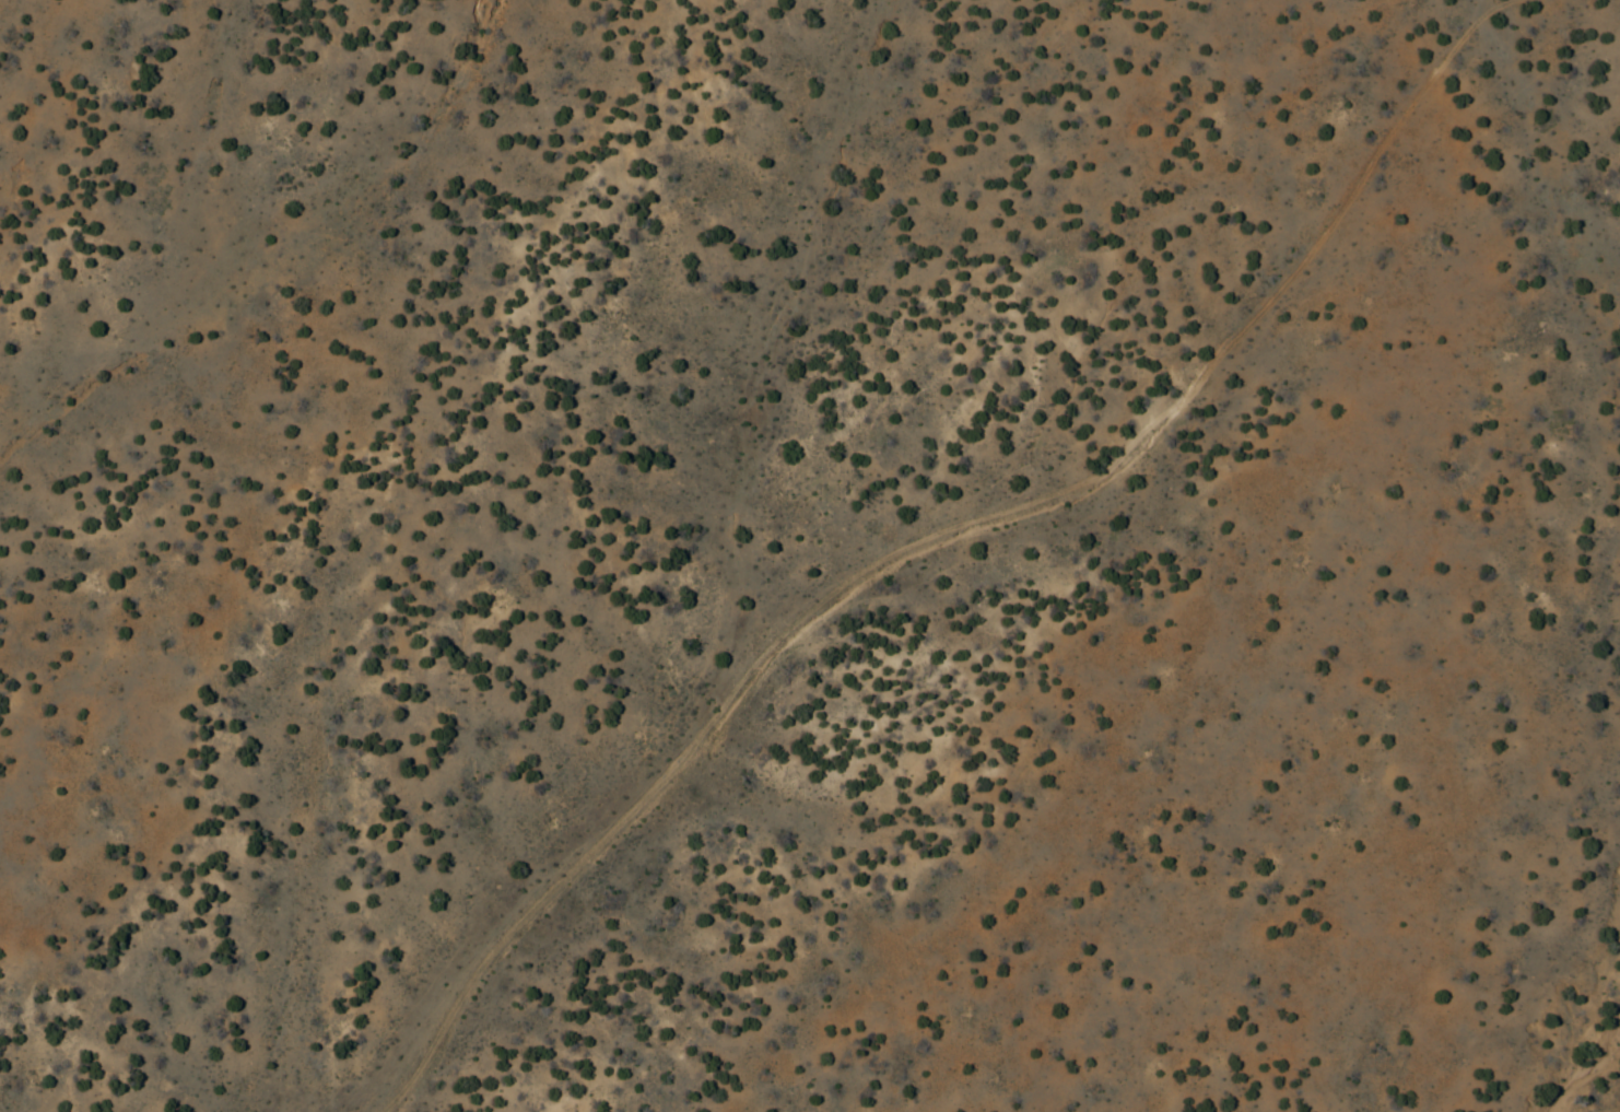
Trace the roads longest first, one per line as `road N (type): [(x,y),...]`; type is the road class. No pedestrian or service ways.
road 1 (track): [(340,1111),(677,752),(877,586),(1129,459),(1334,222),(1492,0)]

